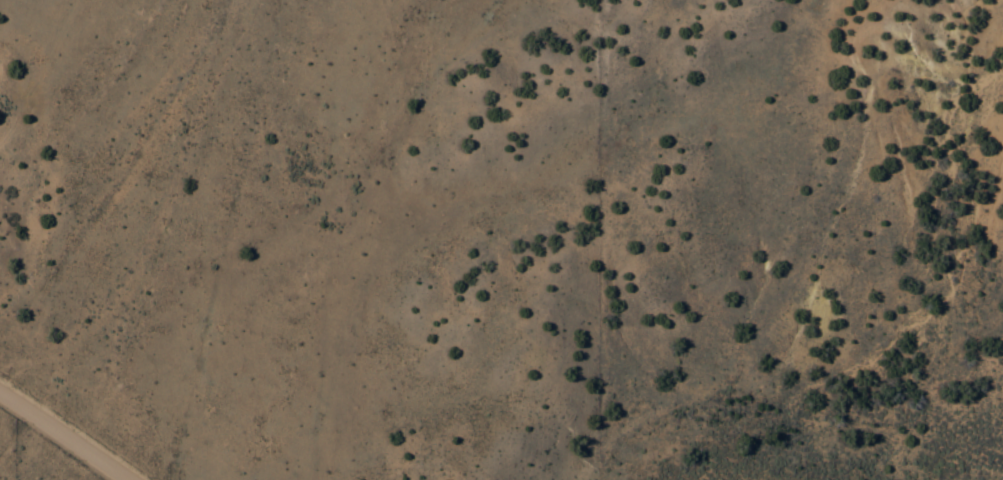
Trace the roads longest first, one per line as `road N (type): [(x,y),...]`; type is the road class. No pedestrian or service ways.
road 1 (residential): [(124,479),(0,398)]

